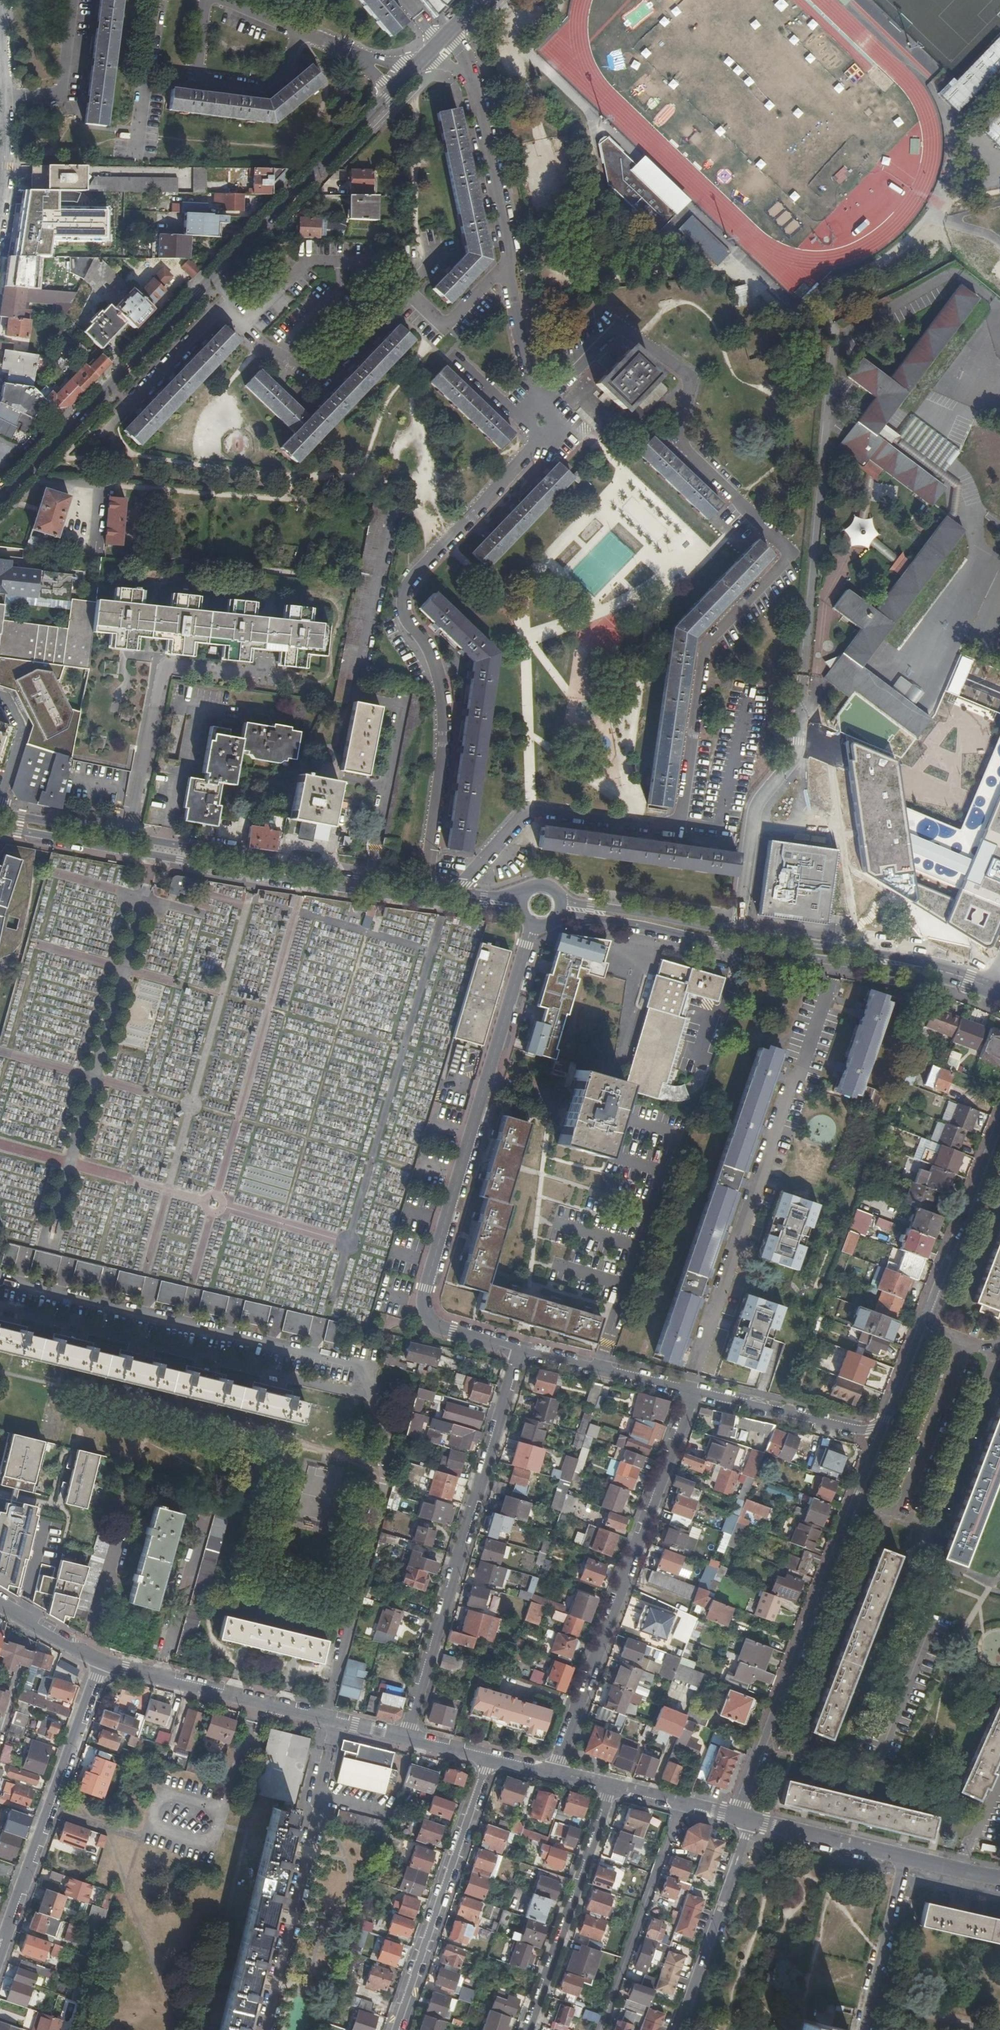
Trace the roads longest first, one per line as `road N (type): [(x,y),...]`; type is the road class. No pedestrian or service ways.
road 1 (tertiary): [(0,500),(389,93)]
road 2 (tertiary): [(524,893),(355,876),(0,811)]
road 3 (tertiary): [(0,826),(521,915)]
road 4 (residential): [(535,927),(423,1307),(436,1324),(520,1352)]
road 5 (residential): [(691,1393),(839,962)]
road 6 (tertiary): [(990,987),(909,959),(562,904)]
road 7 (residential): [(751,1819),(742,1805),(747,1787),(883,1432)]
road 8 (residential): [(691,1393),(552,1772)]
road 9 (residential): [(407,1736),(520,1352)]
road 10 (residential): [(883,1432),(999,1124)]
road 11 (tertiary): [(101,1663),(407,1736)]
road 12 (residential): [(0,1943),(101,1663)]
road 13 (residential): [(488,1756),(395,2029)]
road 14 (tertiary): [(559,918),(839,962)]
road 15 (residential): [(611,1786),(527,2029)]
road 16 (residential): [(685,1803),(603,2029)]
road 17 (residential): [(751,1819),(678,2029)]
road 18 (residential): [(691,1393),(883,1432)]
road 19 (residential): [(905,1857),(867,2029)]
road 20 (residential): [(520,1352),(691,1393)]
road 21 (tertiary): [(751,1819),(905,1857)]
road 22 (residential): [(368,61),(224,0)]
road 23 (tertiary): [(839,962),(990,987)]

